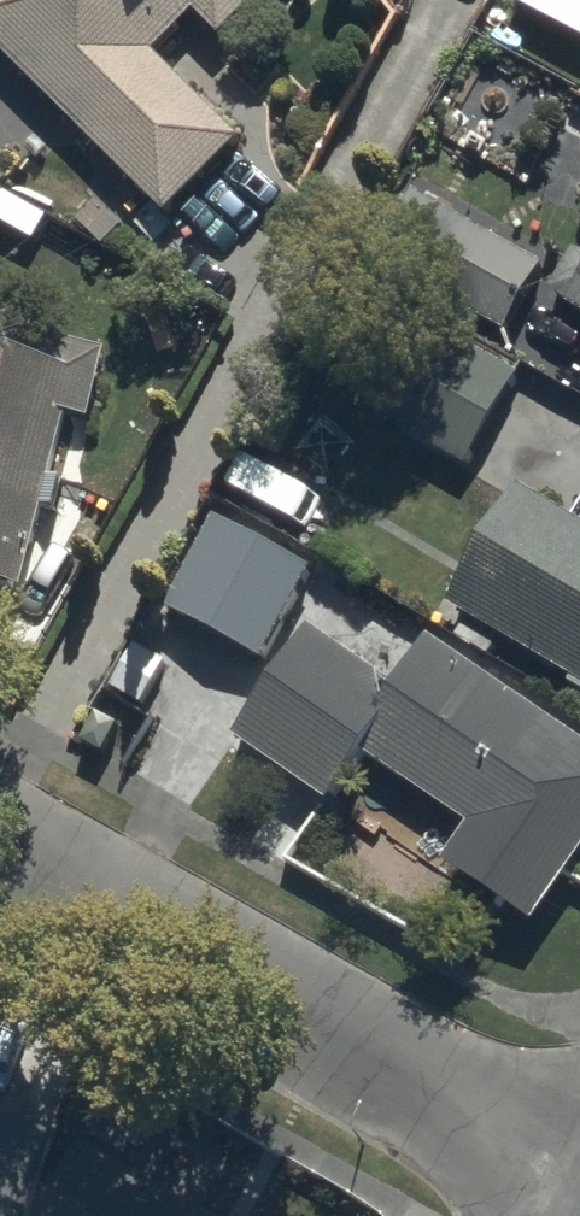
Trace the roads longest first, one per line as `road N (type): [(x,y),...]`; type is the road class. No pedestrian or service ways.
road 1 (residential): [(579,1182),(0,865)]

